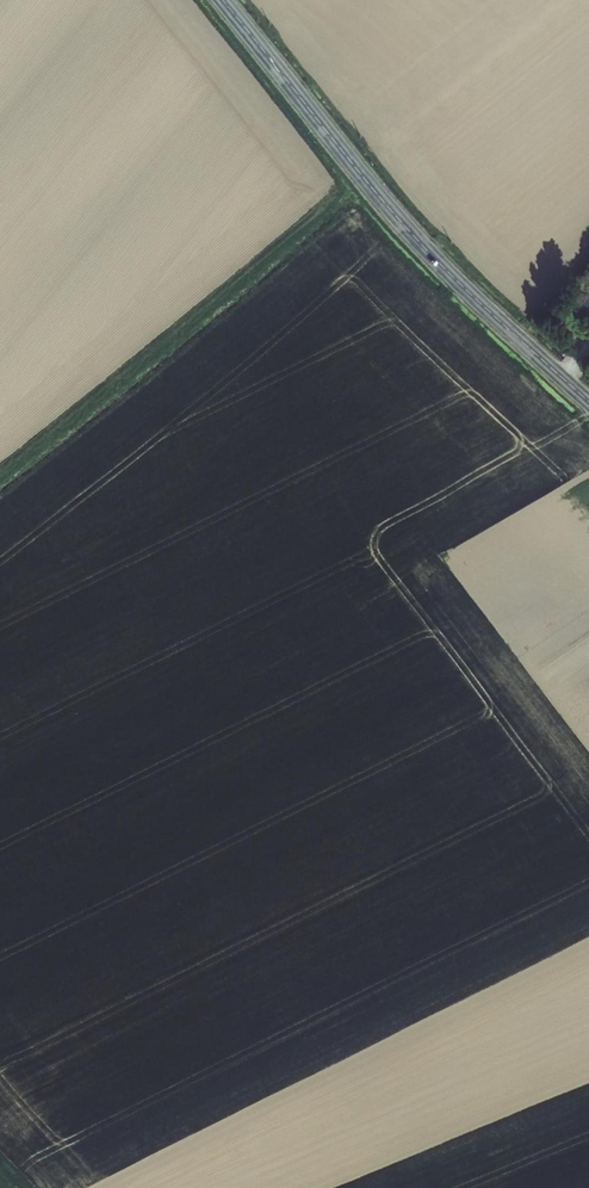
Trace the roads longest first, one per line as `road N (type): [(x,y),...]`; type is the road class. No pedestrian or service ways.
road 1 (tertiary): [(588,401),(409,230),(223,0)]

